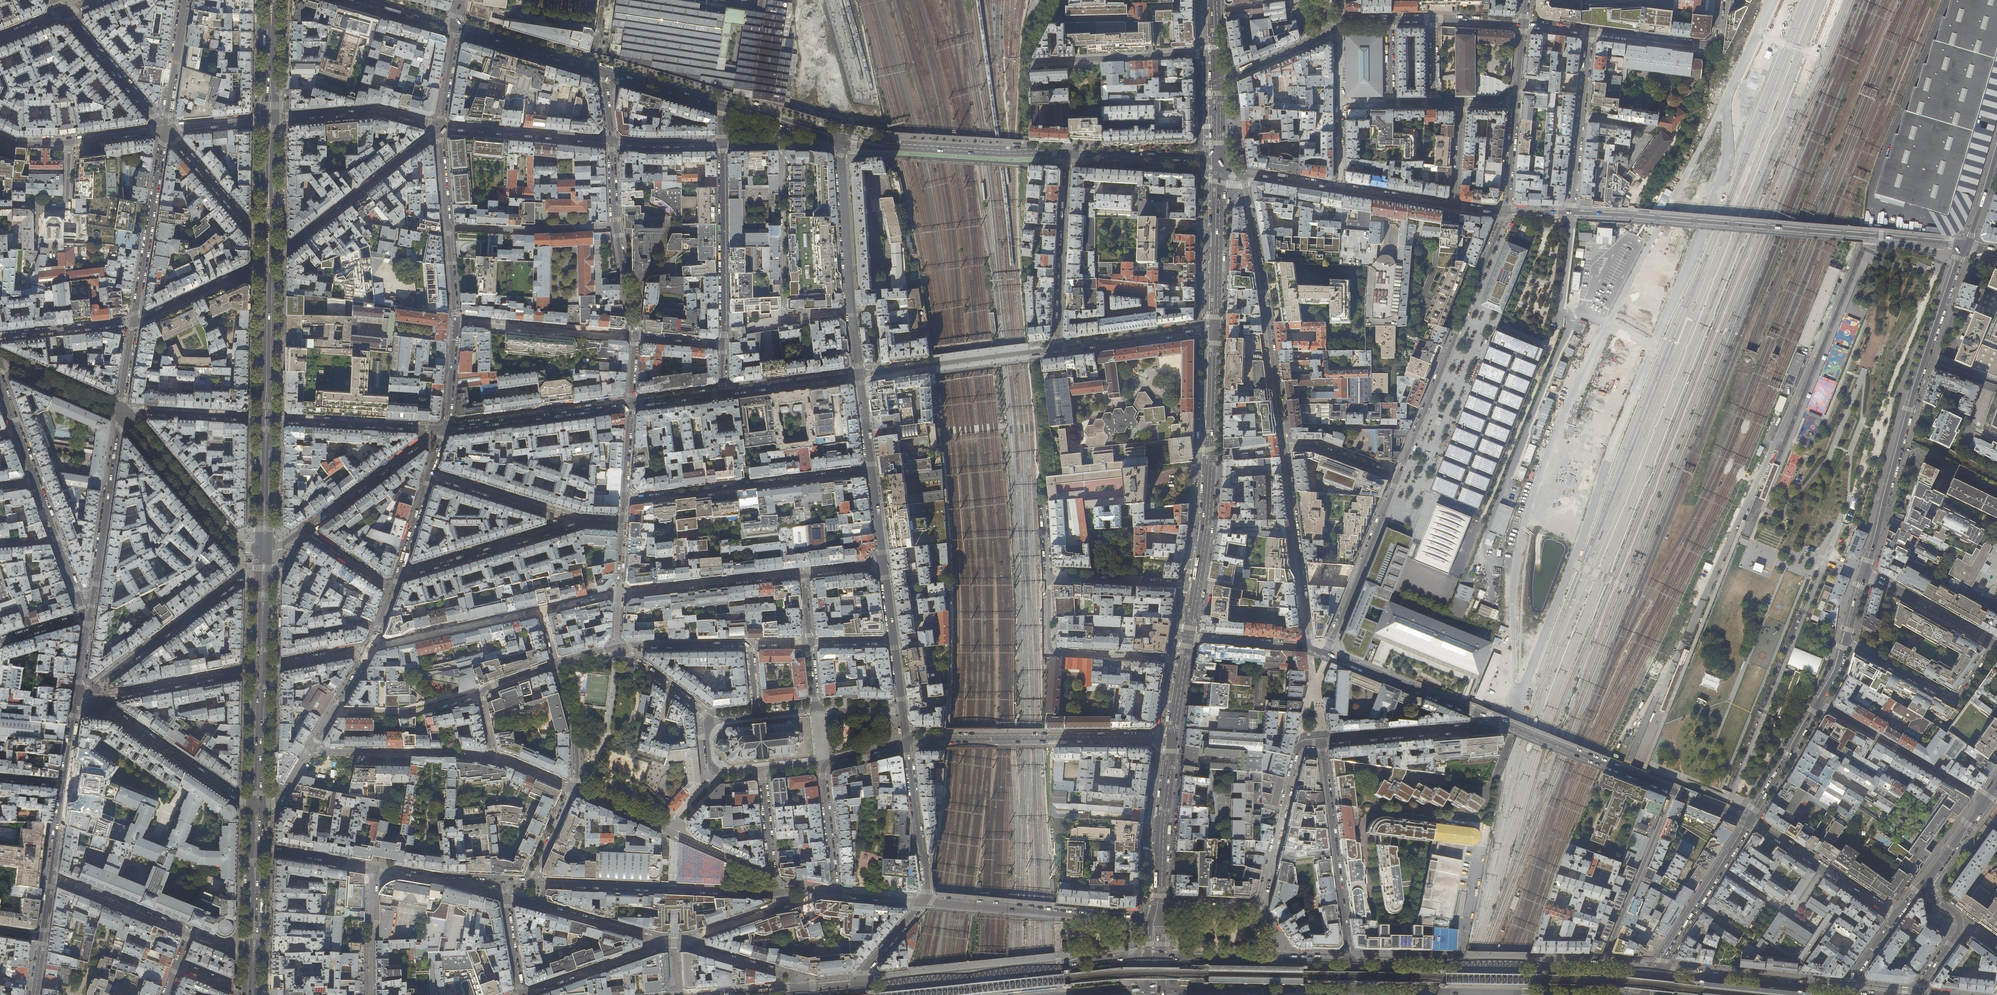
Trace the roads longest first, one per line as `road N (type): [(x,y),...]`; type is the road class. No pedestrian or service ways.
road 1 (residential): [(1326,654),(1506,210)]
road 2 (residential): [(1243,173),(1309,647)]
road 3 (tertiary): [(1572,213),(1966,247)]
road 4 (tertiary): [(1966,247),(1917,384),(1866,574)]
road 5 (residential): [(445,428),(455,322),(440,126)]
road 6 (primary): [(1147,957),(853,984)]
road 7 (primary): [(1196,586),(1215,328)]
road 8 (primary): [(1355,993),(1610,994)]
road 9 (primary): [(1602,965),(1348,961)]
road 10 (residential): [(624,502),(872,472)]
road 11 (residential): [(780,891),(531,882)]
road 12 (residential): [(839,137),(859,375)]
road 13 (residential): [(1156,922),(923,901)]
road 14 (secondary): [(1068,153),(839,137)]
road 15 (residential): [(573,789),(775,879)]
road 16 (residential): [(1348,961),(1322,742)]
road 17 (residential): [(268,262),(440,126)]
road 18 (tertiary): [(1243,173),(1454,205)]
road 19 (residential): [(438,428),(285,544),(264,548)]
road 20 (residential): [(263,583),(234,584),(91,695)]
road 21 (residential): [(1672,791),(1478,714)]
road 22 (residential): [(1185,661),(1054,652),(1049,578)]
road 23 (residential): [(756,716),(750,645),(616,646)]
road 24 (tertiary): [(120,411),(229,540),(264,548)]
road 25 (residential): [(91,695),(257,812)]
road 26 (residential): [(722,144),(723,345)]
road 27 (tertiary): [(859,375),(1058,349)]
road 28 (residential): [(635,337),(611,142)]
road 29 (residential): [(1068,153),(1058,349)]
road 30 (residential): [(135,321),(165,128)]
road 31 (primary): [(1160,990),(1355,993)]
road 32 (residential): [(1985,801),(1818,703)]
road 33 (residential): [(1846,640),(1957,699),(1996,646)]
road 34 (residential): [(1322,742),(1298,747),(1256,908)]
road 35 (residential): [(397,576),(578,521)]
road 36 (primary): [(1844,990),(1656,970)]
road 37 (primary): [(1348,961),(1160,957)]
road 38 (residential): [(1506,210),(1524,23)]
road 39 (residential): [(1602,965),(1672,791)]
road 40 (tertiary): [(631,404),(445,428)]
road 41 (residential): [(1032,63),(1218,54)]
road 42 (residential): [(802,573),(619,594)]
road 43 (residential): [(94,593),(120,411)]
road 44 (residential): [(310,749),(492,757)]
road 45 (tertiary): [(1751,821),(1656,970)]
road 46 (residential): [(370,648),(542,609)]
road 47 (residential): [(674,943),(506,898)]
road 48 (residential): [(440,126),(375,109),(269,119)]
road 49 (residential): [(1751,821),(1896,916)]
road 50 (tertiary): [(438,428),(266,418)]
road 51 (residential): [(440,126),(611,142)]
road 52 (residential): [(91,695),(260,669)]
road 53 (residential): [(1721,0),(1717,38),(1704,45),(1590,32)]
road 54 (primary): [(1215,328),(1219,162)]
road 55 (primary): [(1158,904),(1172,740)]
road 56 (residential): [(1322,742),(1467,729),(1478,714)]
road 57 (residential): [(1478,714),(1326,654)]
road 58 (residential): [(674,943),(520,994)]
road 59 (residential): [(923,901),(907,743)]
road 60 (tertiary): [(1058,349),(1215,328)]
road 61 (primary): [(266,418),(268,262)]
road 62 (residential): [(165,128),(268,245)]
road 63 (residential): [(429,476),(578,521)]
road 64 (residential): [(165,128),(64,12)]
road 65 (secondary): [(602,69),(455,27)]
road 66 (secondary): [(1219,162),(1068,153)]
road 67 (residential): [(50,877),(190,932)]
road 68 (residential): [(1866,574),(1996,645)]
road 69 (residential): [(1049,578),(1196,586)]
road 70 (residential): [(266,418),(120,411)]
road 71 (residential): [(135,321),(268,262)]
road 72 (residential): [(554,664),(480,694),(492,757)]
road 73 (primary): [(257,812),(260,669)]
road 74 (residential): [(800,989),(789,976),(674,943)]
road 75 (tertiary): [(859,375),(724,393)]
road 76 (residential): [(0,337),(135,321)]
road 77 (tertiary): [(1818,703),(1751,821)]
road 78 (residential): [(505,882),(441,881),(372,866)]
road 79 (tertiary): [(0,359),(120,411)]
road 80 (primary): [(264,548),(266,418)]
road 81 (residential): [(165,128),(184,0)]
road 82 (residential): [(835,893),(825,764)]
road 83 (residential): [(372,866),(371,994)]
road 84 (residential): [(1390,19),(1390,103),(1434,103)]
road 85 (residential): [(573,789),(575,740),(554,664)]
road 86 (residential): [(810,643),(816,709),(756,716)]
road 87 (primary): [(268,245),(269,119)]
road 88 (secondary): [(722,103),(602,69)]
road 89 (residential): [(35,480),(77,595)]
road 90 (residential): [(1050,740),(1172,740)]
road 91 (secondary): [(839,137),(722,103)]
road 92 (residential): [(1309,647),(1189,637)]

